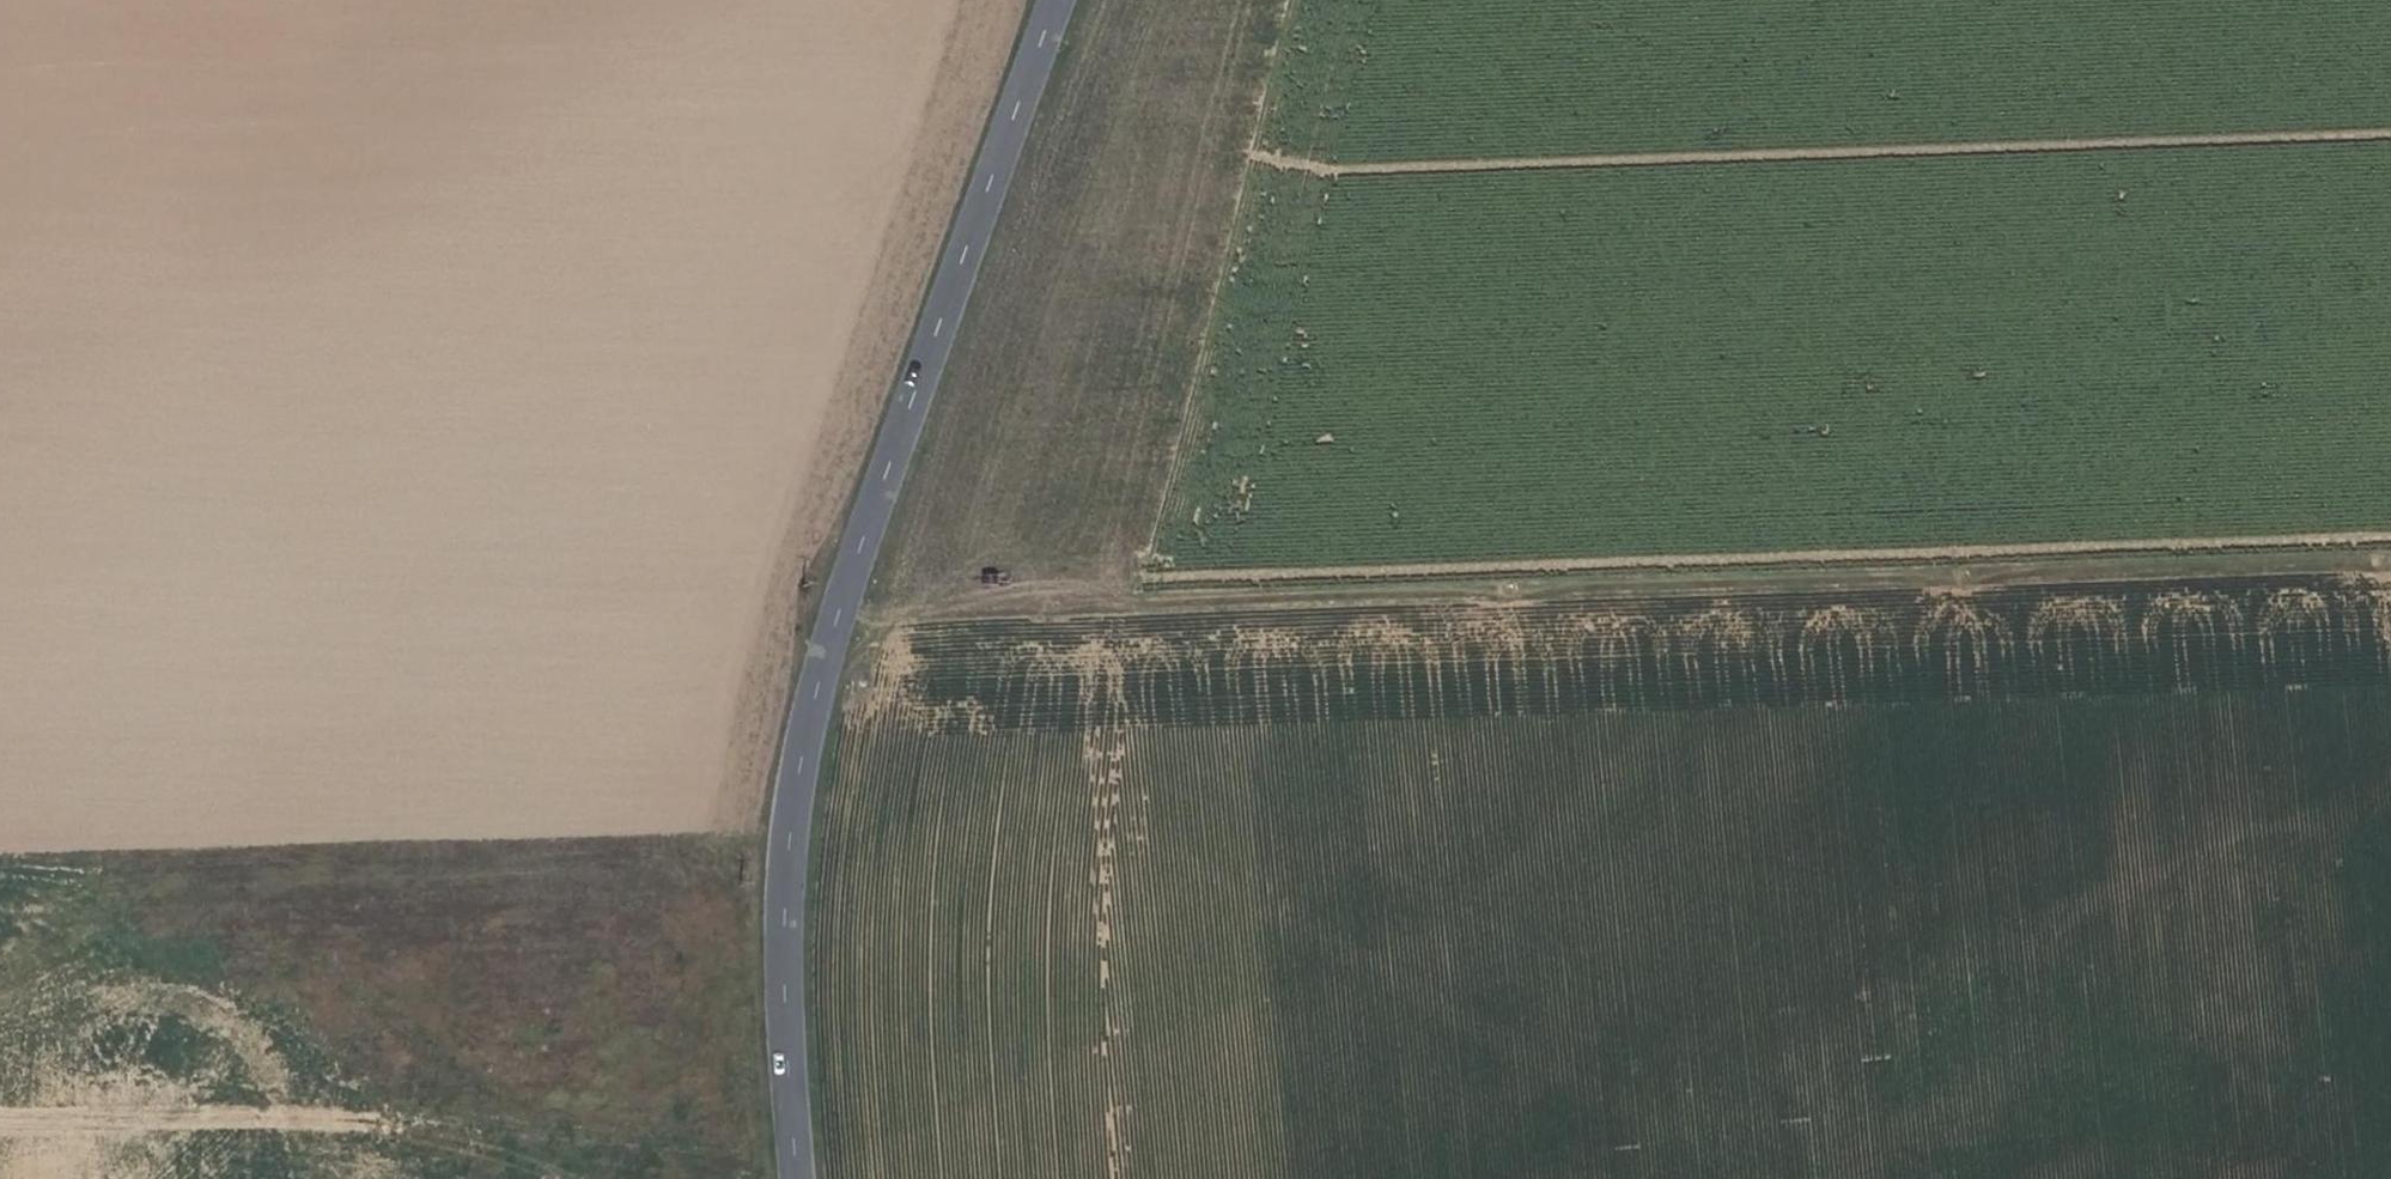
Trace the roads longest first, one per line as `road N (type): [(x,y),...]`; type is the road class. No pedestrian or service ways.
road 1 (tertiary): [(797,1178),(777,947),(798,774),(839,610),(1054,0)]

